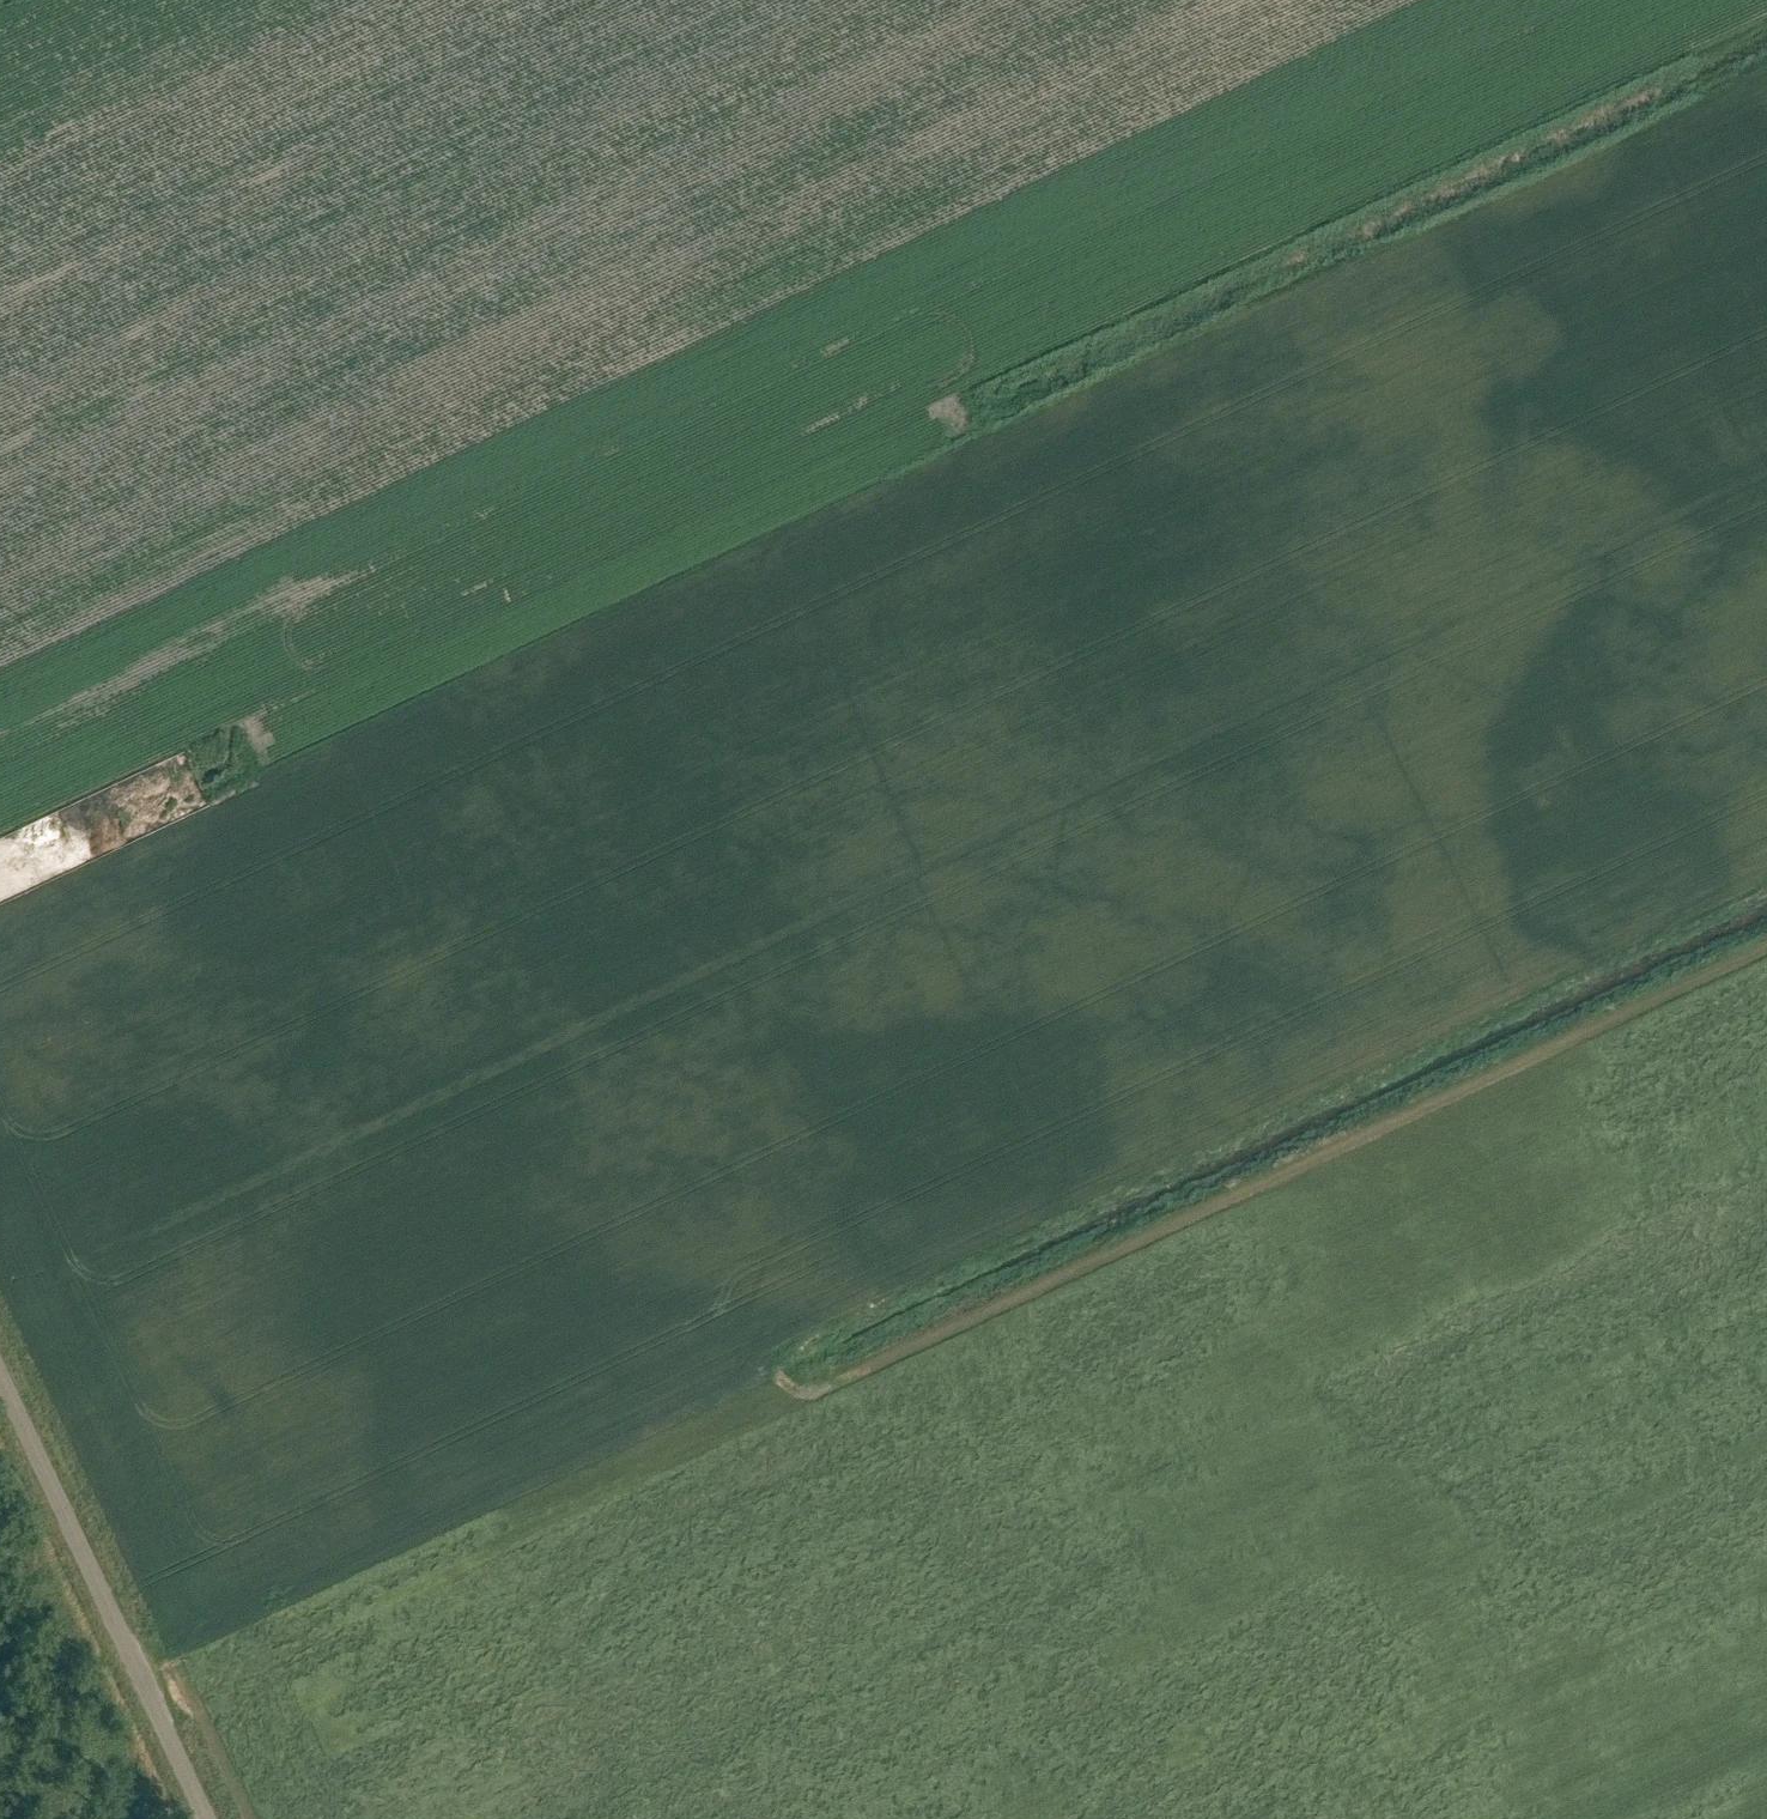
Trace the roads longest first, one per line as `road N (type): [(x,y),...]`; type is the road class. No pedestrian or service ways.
road 1 (unclassified): [(209,1818),(0,1380)]

